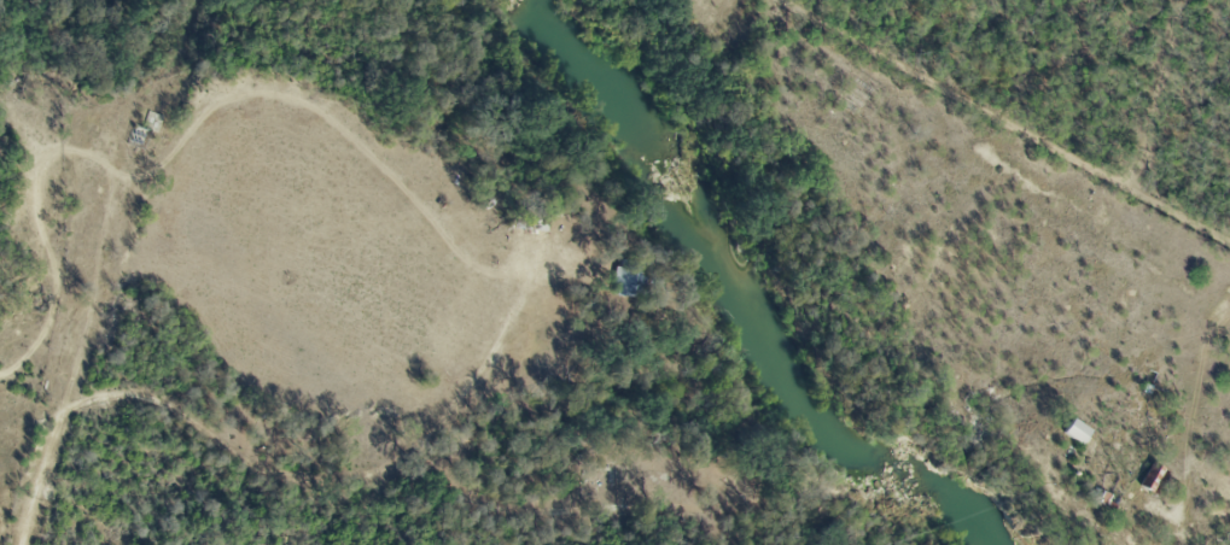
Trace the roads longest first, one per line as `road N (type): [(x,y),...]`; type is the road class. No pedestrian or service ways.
road 1 (residential): [(1229,379),(1182,432),(1106,414),(1028,361),(911,324),(887,283),(876,171),(787,107),(802,0)]

